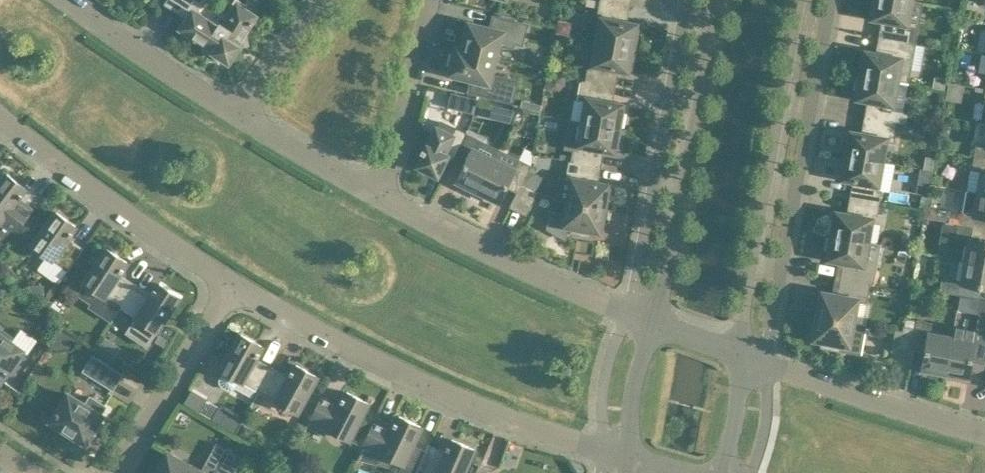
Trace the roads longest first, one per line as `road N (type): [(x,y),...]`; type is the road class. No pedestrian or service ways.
road 1 (residential): [(230,283),(496,416),(629,461)]
road 2 (tertiary): [(745,361),(804,0)]
road 3 (tertiary): [(714,0),(655,326)]
road 4 (residential): [(655,326),(441,233),(379,196)]
road 5 (residential): [(0,115),(79,182),(230,283)]
road 6 (residential): [(984,434),(745,361)]
road 7 (residential): [(112,472),(230,283)]
road 8 (residential): [(431,0),(379,196)]
road 9 (residential): [(232,106),(71,0)]
road 10 (residential): [(379,196),(232,106)]
road 11 (residential): [(232,106),(323,0)]
road 12 (tertiary): [(655,326),(629,461)]

